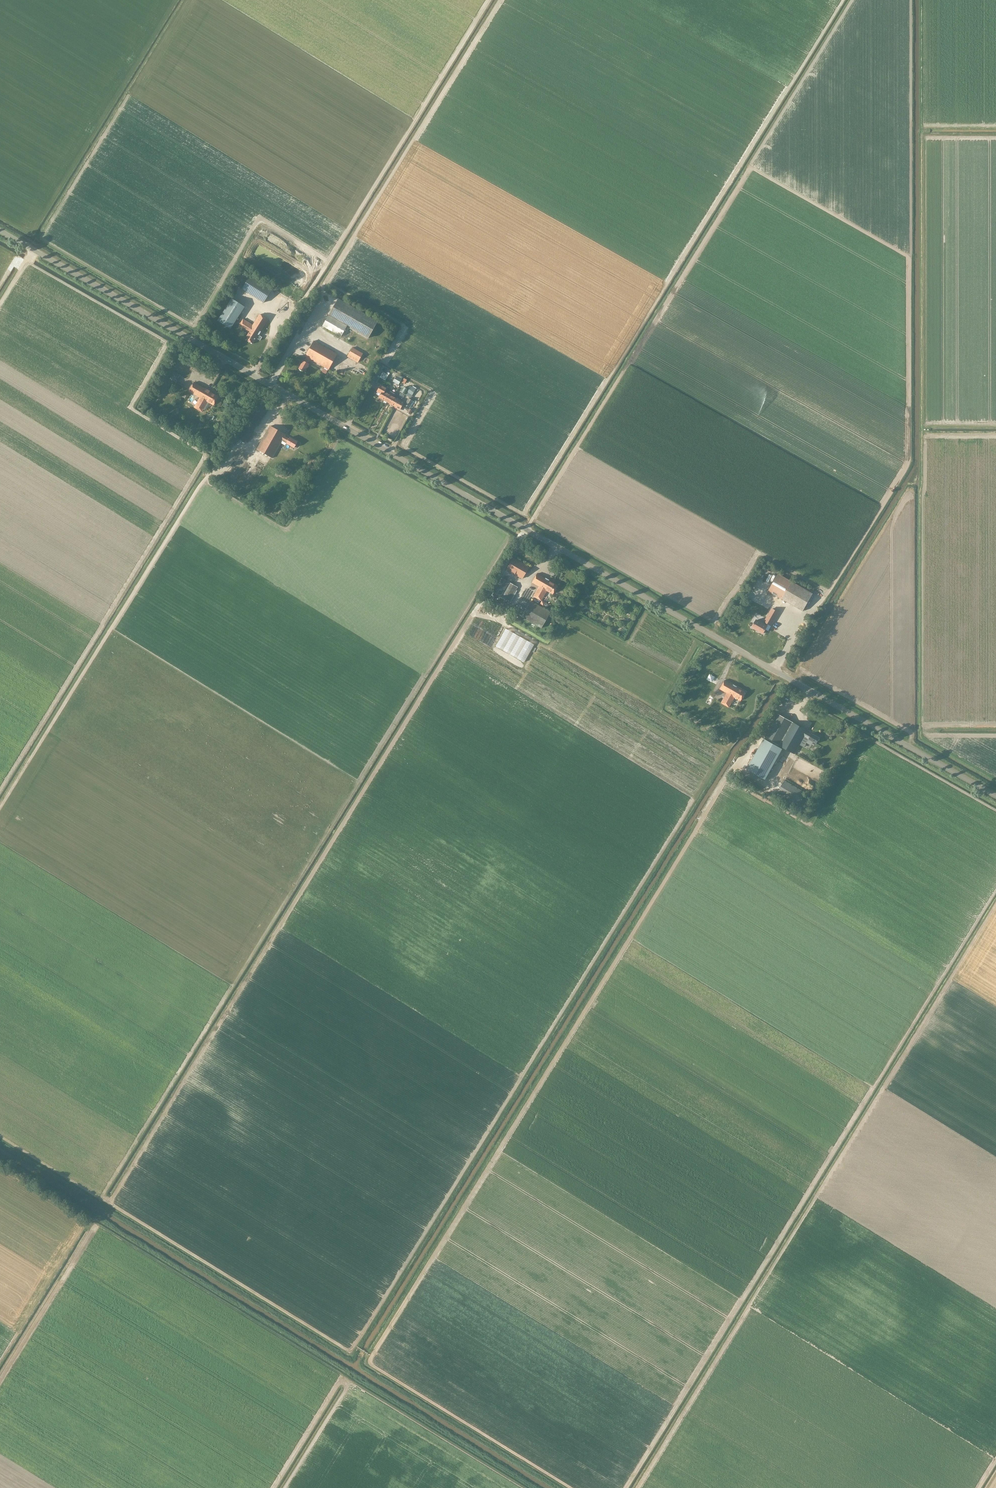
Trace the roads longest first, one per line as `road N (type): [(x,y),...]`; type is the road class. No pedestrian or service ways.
road 1 (unclassified): [(995,796),(0,231)]

